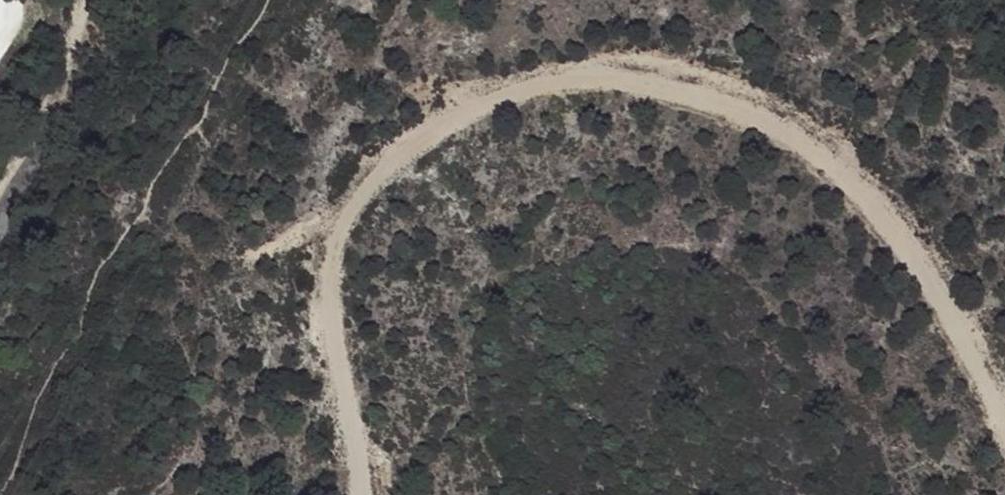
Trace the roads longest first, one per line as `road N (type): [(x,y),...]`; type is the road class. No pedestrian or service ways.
road 1 (track): [(1004,426),(910,259),(828,150),(656,81),(533,85),(459,116),(331,222),(334,363),(355,494)]

